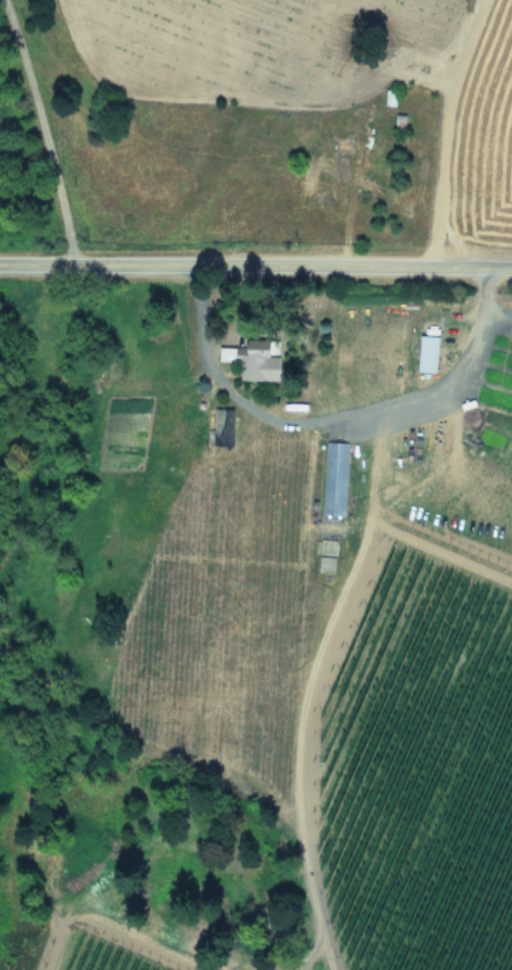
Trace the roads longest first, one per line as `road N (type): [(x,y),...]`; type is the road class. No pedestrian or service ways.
road 1 (tertiary): [(511,267),(0,266)]

